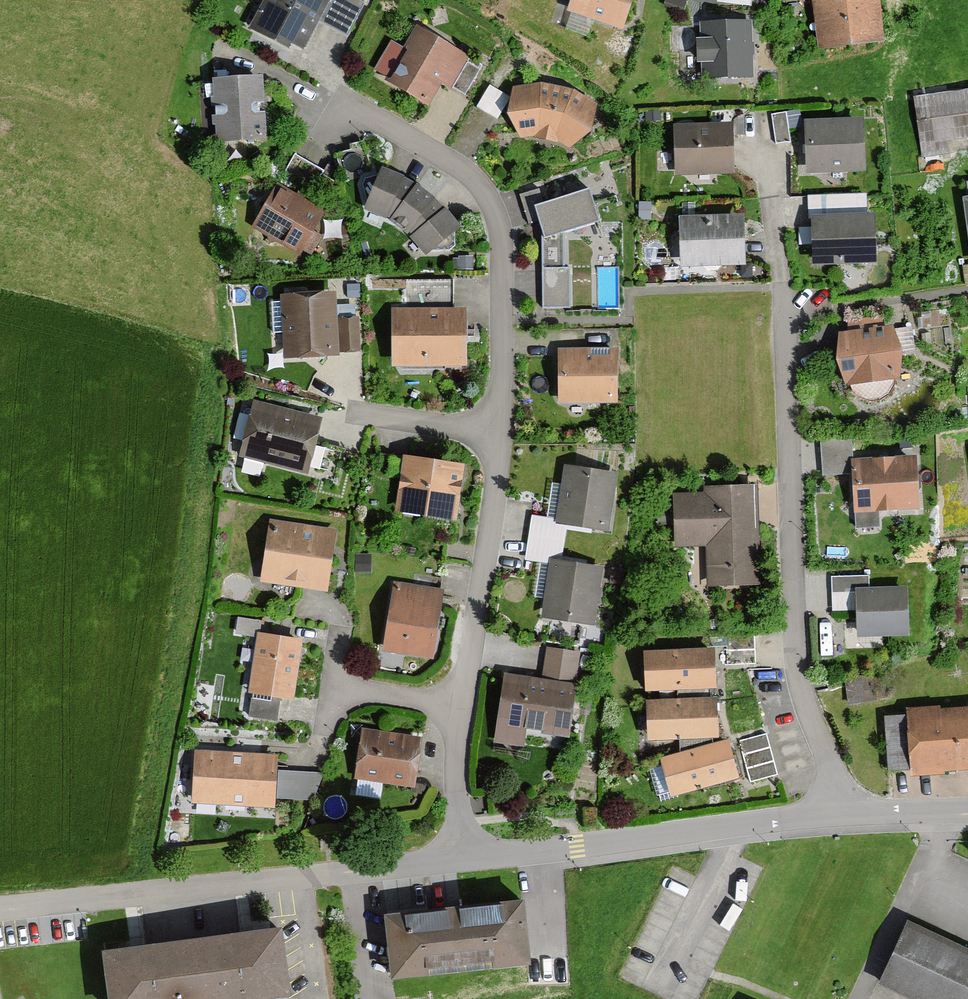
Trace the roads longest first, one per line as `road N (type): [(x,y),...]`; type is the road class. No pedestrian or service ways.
road 1 (residential): [(454,860),(459,706),(501,443),(498,227),(468,174),(342,104)]
road 2 (residential): [(848,811),(801,698),(795,652),(785,316)]
road 3 (residential): [(0,921),(454,860)]
road 4 (residential): [(454,860),(848,811)]

